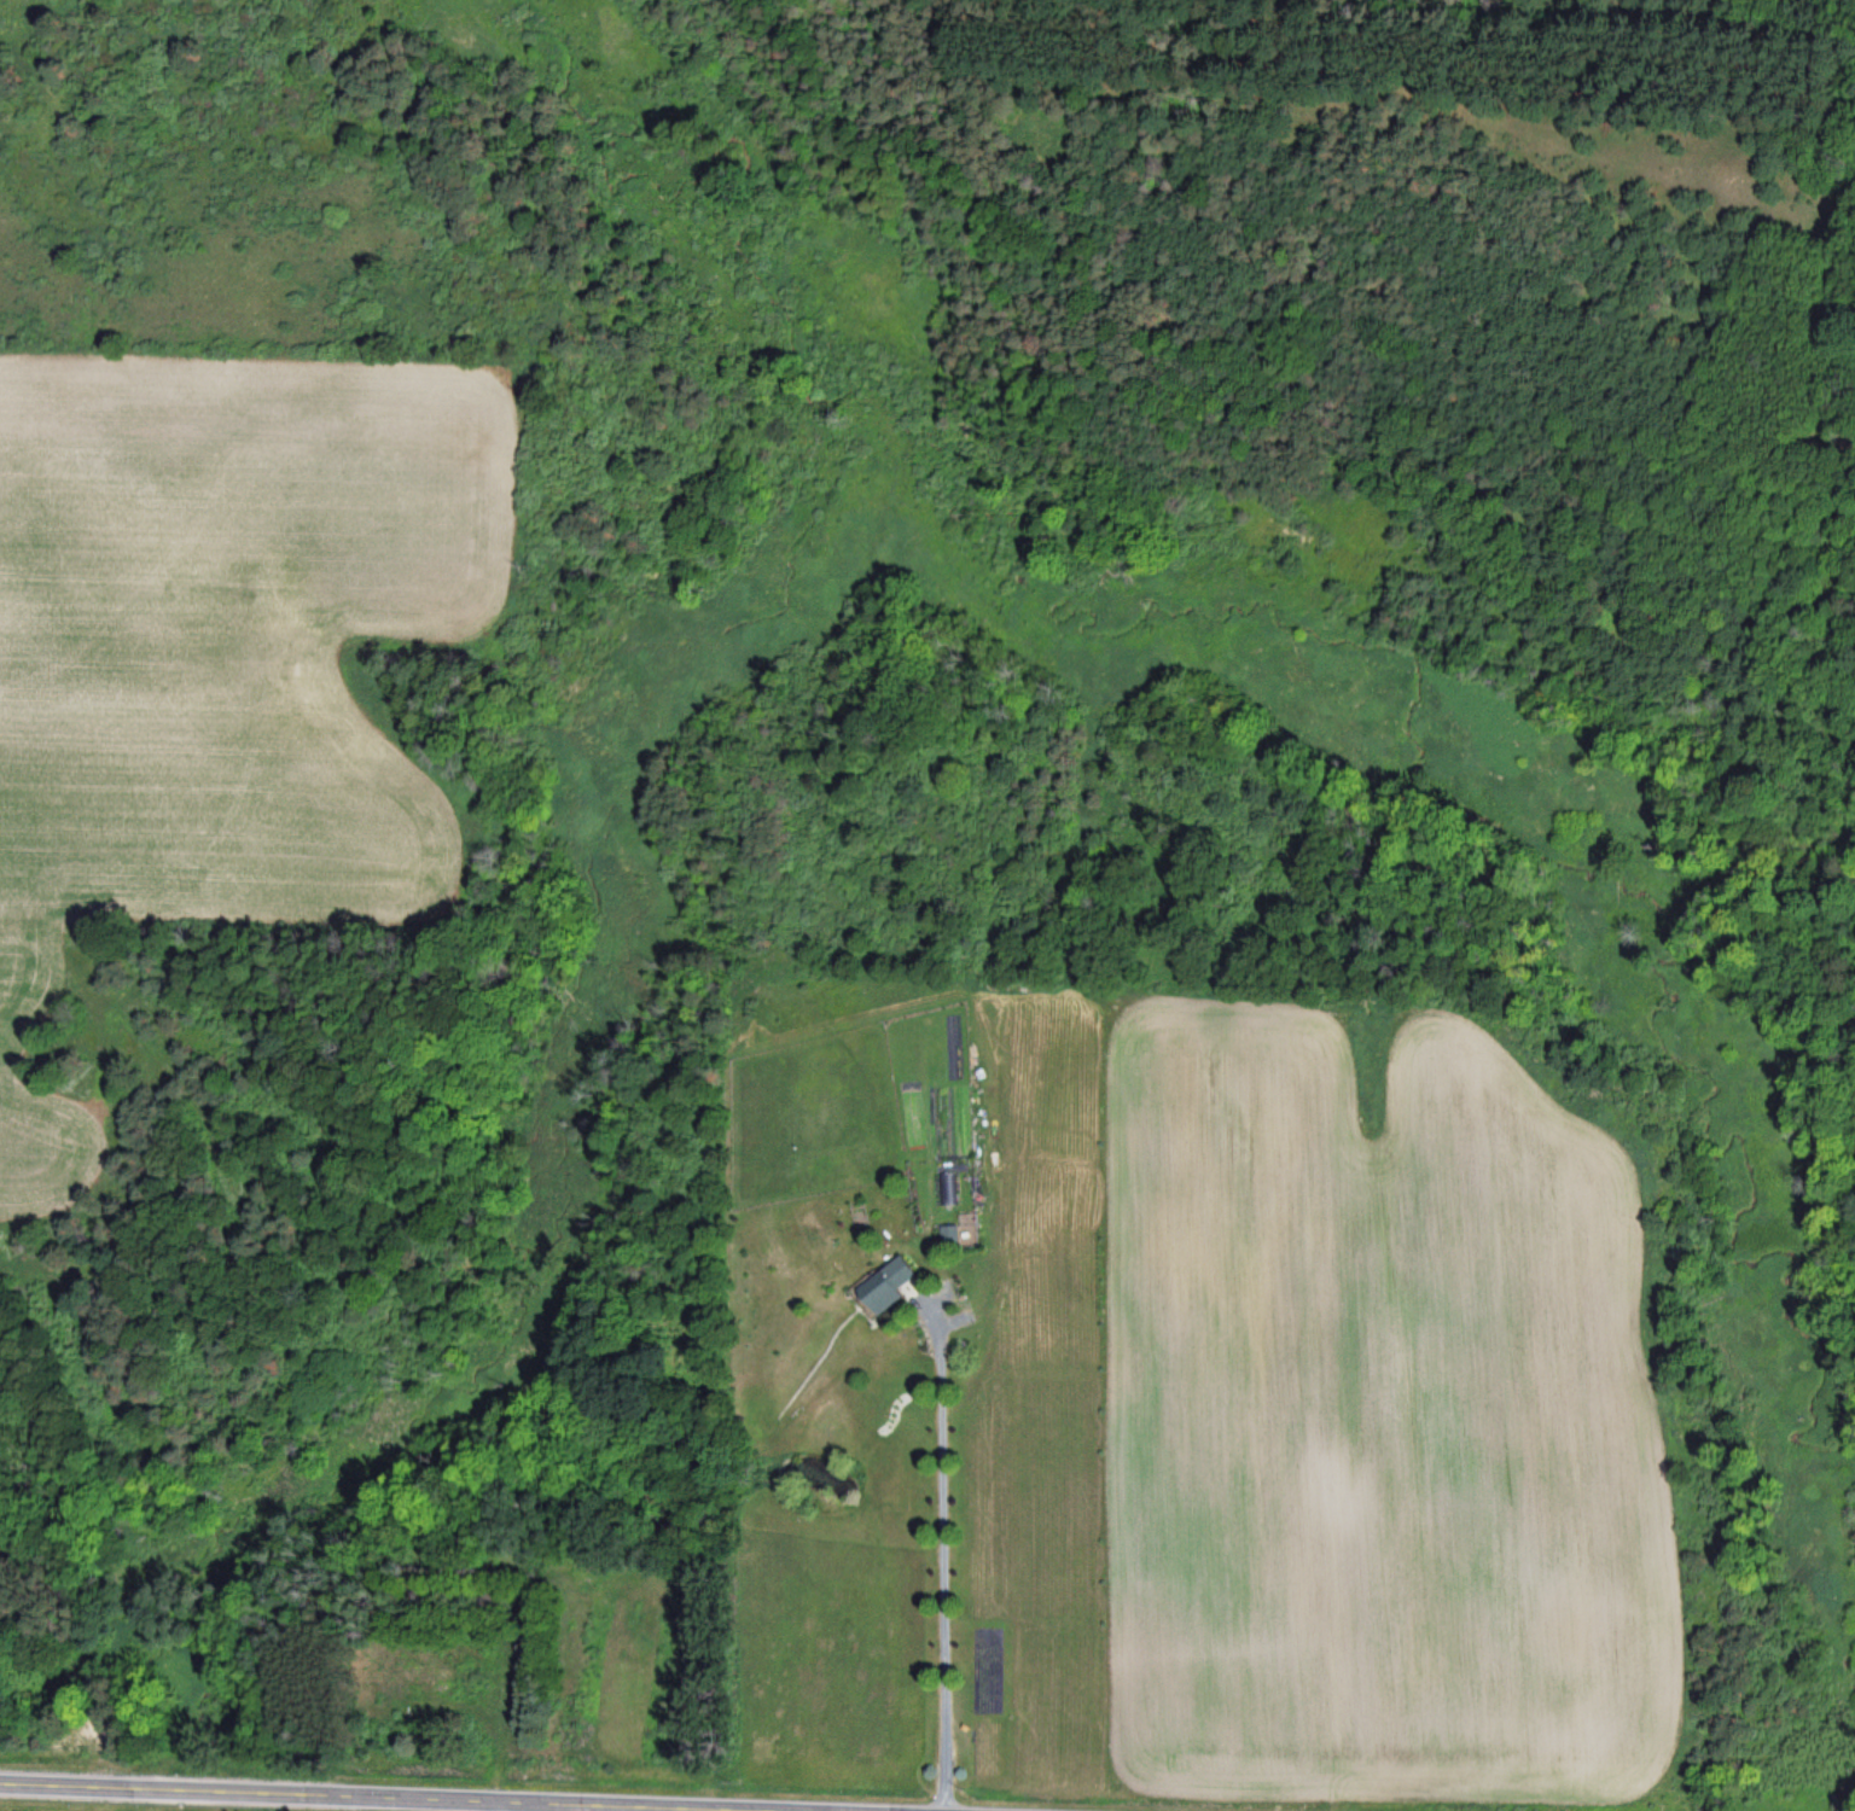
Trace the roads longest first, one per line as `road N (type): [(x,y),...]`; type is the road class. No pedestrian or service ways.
road 1 (tertiary): [(0,1777),(816,1810)]

